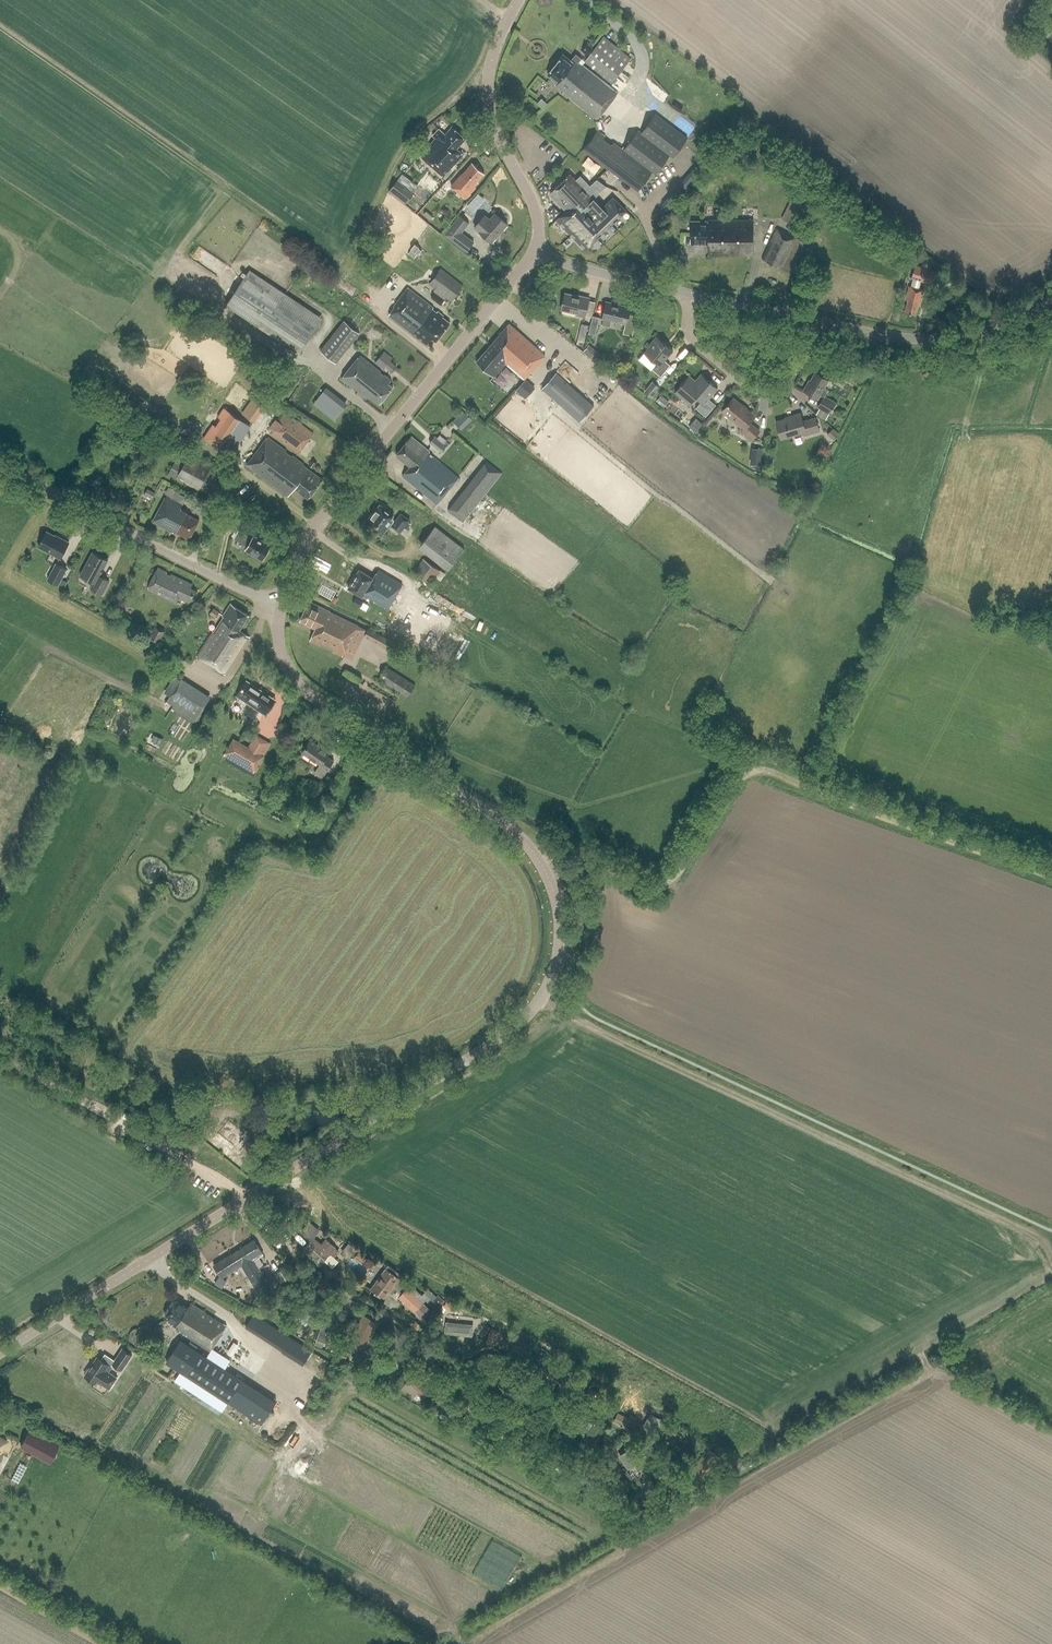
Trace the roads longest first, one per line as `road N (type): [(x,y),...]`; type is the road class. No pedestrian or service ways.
road 1 (tertiary): [(0,1353),(500,1040),(532,1011),(556,966),(557,899),(532,851),(302,688),(280,649),(281,606)]
road 2 (track): [(532,851),(665,881),(744,776),(763,770),(1051,877)]
road 3 (track): [(542,997),(1043,1238)]
road 4 (tertiary): [(281,606),(319,522),(534,251)]
road 5 (unclassified): [(281,606),(0,464)]
road 6 (track): [(247,1198),(0,1054)]
road 7 (tertiary): [(534,251),(536,211),(488,99),(493,53),(518,0)]
road 8 (unclassified): [(1051,302),(978,333),(929,339),(817,323)]
road 9 (unclassified): [(692,296),(686,322),(692,339),(762,390),(788,377),(817,323)]
road 10 (track): [(375,298),(222,188)]
road 11 (track): [(220,313),(163,274),(221,200),(223,184)]
road 12 (unclassified): [(692,296),(534,251)]
road 13 (unclassified): [(817,323),(692,296)]

